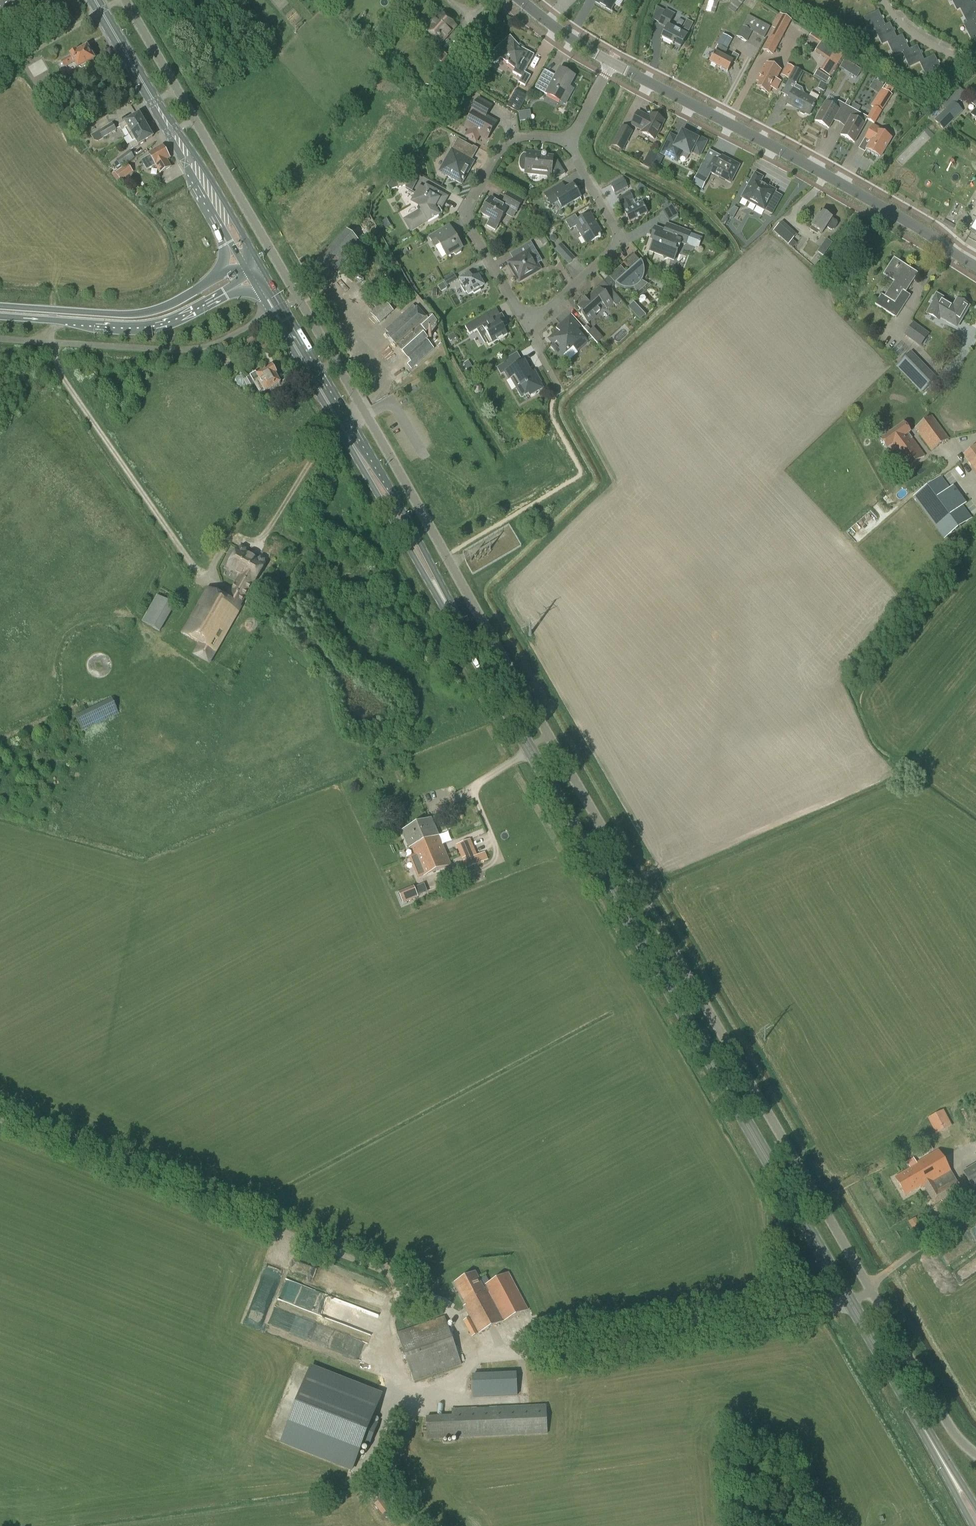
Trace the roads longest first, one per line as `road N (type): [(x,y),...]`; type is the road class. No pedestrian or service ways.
road 1 (primary): [(975,1517),(450,610)]
road 2 (unclassified): [(674,951),(297,300)]
road 3 (unclassified): [(975,1457),(955,1438),(674,951)]
road 4 (tertiary): [(975,266),(824,174),(611,63)]
road 5 (primary): [(272,314),(450,610)]
road 6 (primary): [(450,610),(386,478),(285,307)]
road 7 (unclassified): [(297,300),(127,0)]
road 8 (unclassified): [(0,340),(186,349),(211,345),(272,314)]
road 9 (residential): [(526,319),(466,222),(466,206),(502,145),(517,135),(544,134),(568,145)]
road 10 (primary): [(0,316),(146,324),(230,287)]
road 11 (primary): [(215,279),(139,314),(0,306)]
road 12 (primary): [(187,156),(95,0)]
road 13 (residential): [(616,230),(615,253),(552,311),(526,319)]

